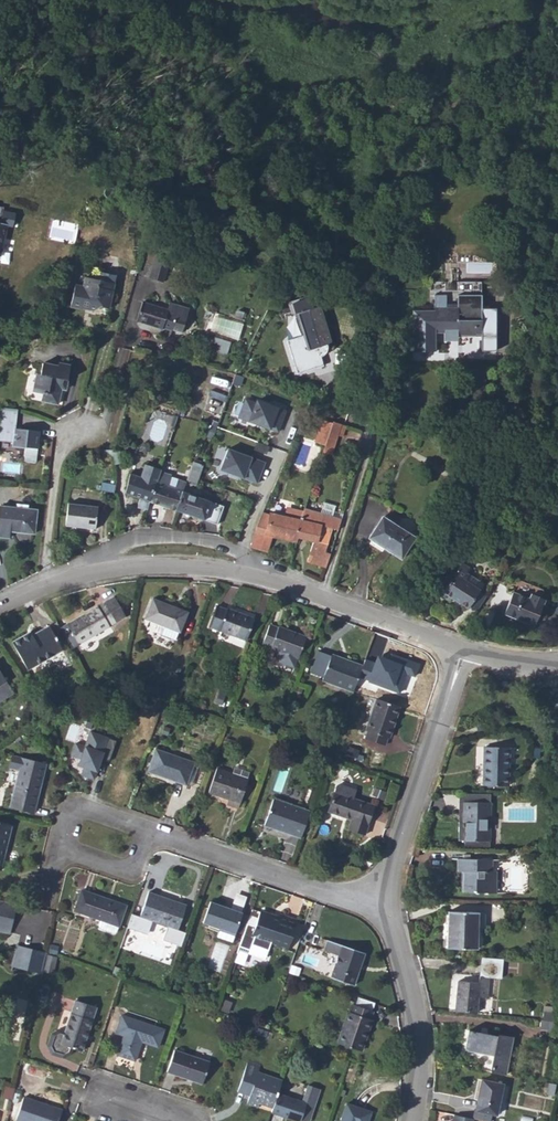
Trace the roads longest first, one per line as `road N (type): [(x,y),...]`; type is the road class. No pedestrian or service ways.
road 1 (residential): [(386,902),(464,651)]
road 2 (residential): [(386,902),(342,901),(146,833)]
road 3 (residential): [(415,1120),(421,1052),(386,902)]
road 4 (residential): [(464,651),(267,578)]
road 5 (residential): [(93,572),(99,558),(153,538),(225,547),(258,564),(267,578)]
road 6 (residential): [(267,578),(174,565),(93,572)]
road 7 (residential): [(45,587),(60,447),(84,426)]
road 8 (residential): [(146,833),(130,875),(61,852),(75,808)]

